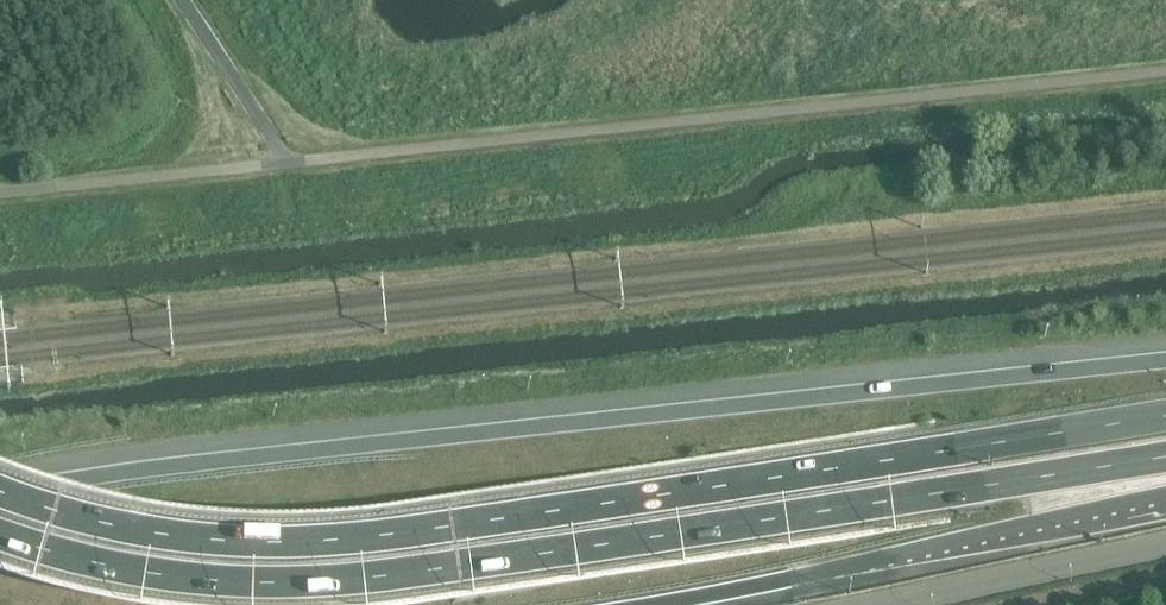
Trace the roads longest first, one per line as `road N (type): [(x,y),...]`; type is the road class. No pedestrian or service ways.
road 1 (primary): [(1165,414),(313,551),(141,542),(0,503)]
road 2 (primary): [(0,545),(152,586),(332,591),(1022,479),(1165,464)]
road 3 (primary): [(1165,358),(0,489)]
road 4 (primary): [(646,604),(1165,490)]
road 5 (secondary): [(871,604),(1165,542)]

